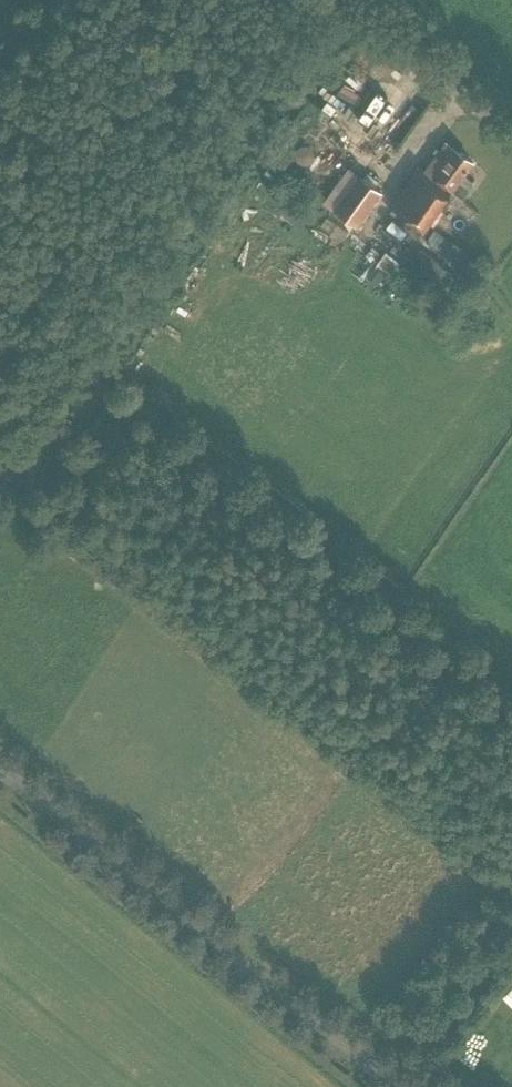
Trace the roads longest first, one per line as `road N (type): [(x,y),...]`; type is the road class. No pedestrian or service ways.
road 1 (unclassified): [(0,770),(395,1086)]
road 2 (unclassified): [(511,134),(338,0)]

